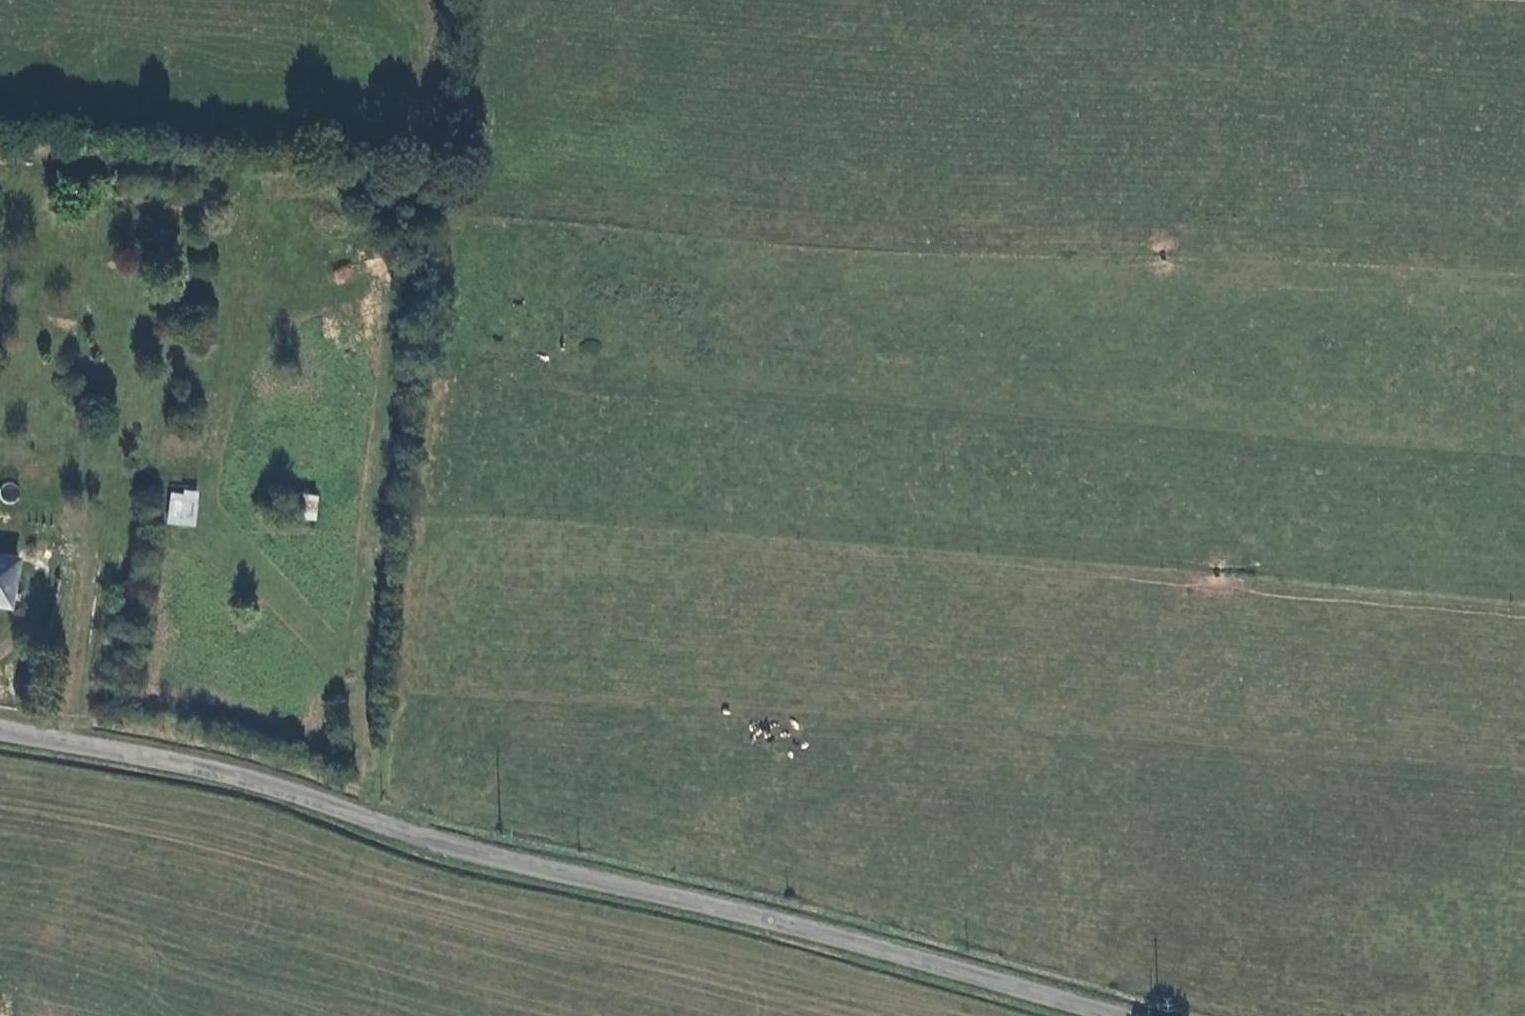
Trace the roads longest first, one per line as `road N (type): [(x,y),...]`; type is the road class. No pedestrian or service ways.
road 1 (tertiary): [(0,729),(241,777),(488,857),(724,910),(1114,1015)]

